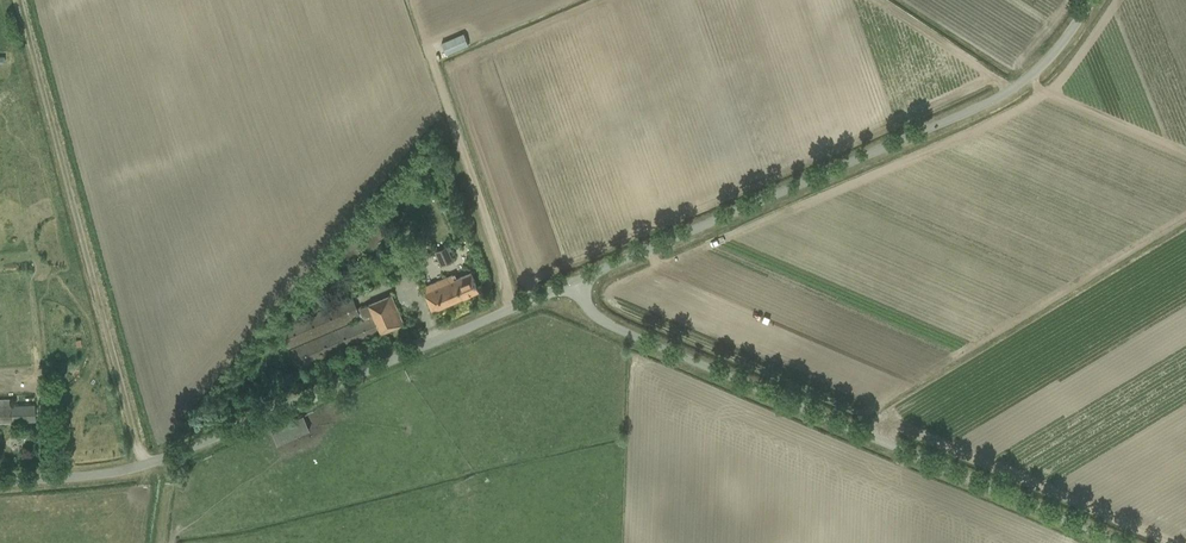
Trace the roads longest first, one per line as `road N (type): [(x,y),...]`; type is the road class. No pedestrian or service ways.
road 1 (unclassified): [(1112,542),(593,314),(569,280)]
road 2 (unclassified): [(0,480),(170,457),(569,280)]
road 3 (unclassified): [(569,280),(981,104),(1044,60),(1088,0)]

